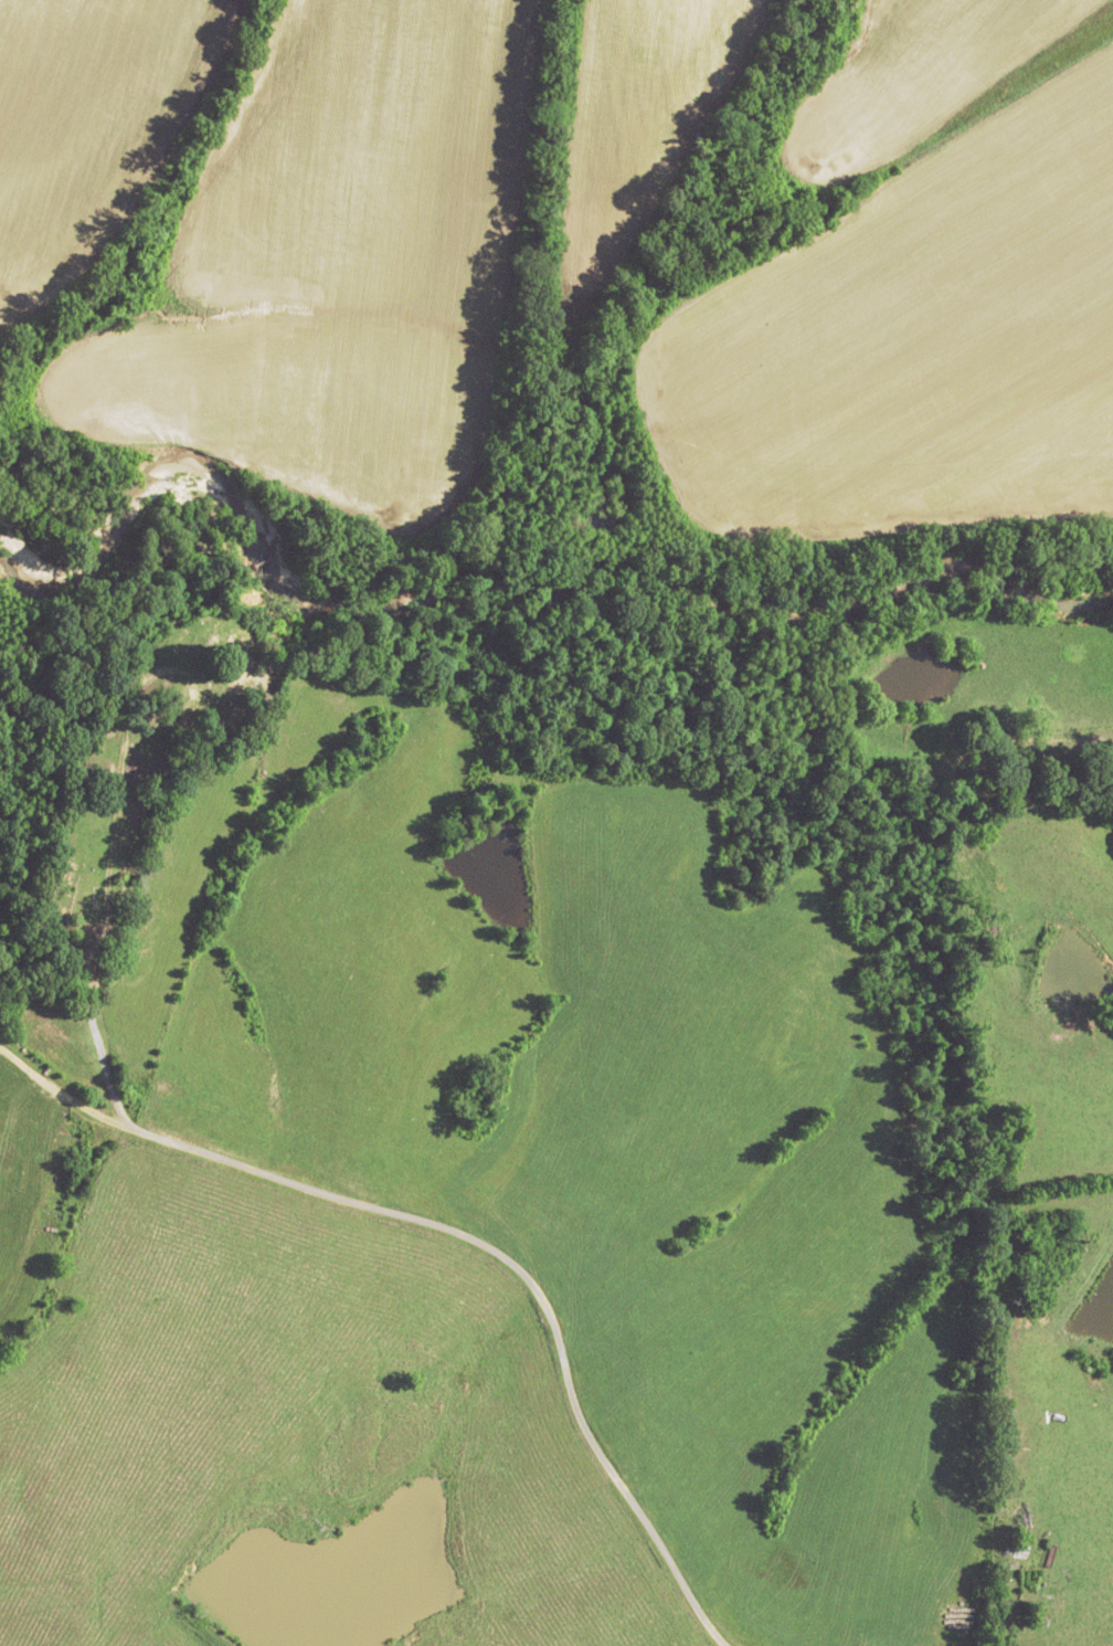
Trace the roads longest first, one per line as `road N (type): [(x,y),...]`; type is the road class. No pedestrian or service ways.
road 1 (residential): [(714,1645),(658,1582),(573,1376),(488,1291),(81,1167),(0,1127)]

